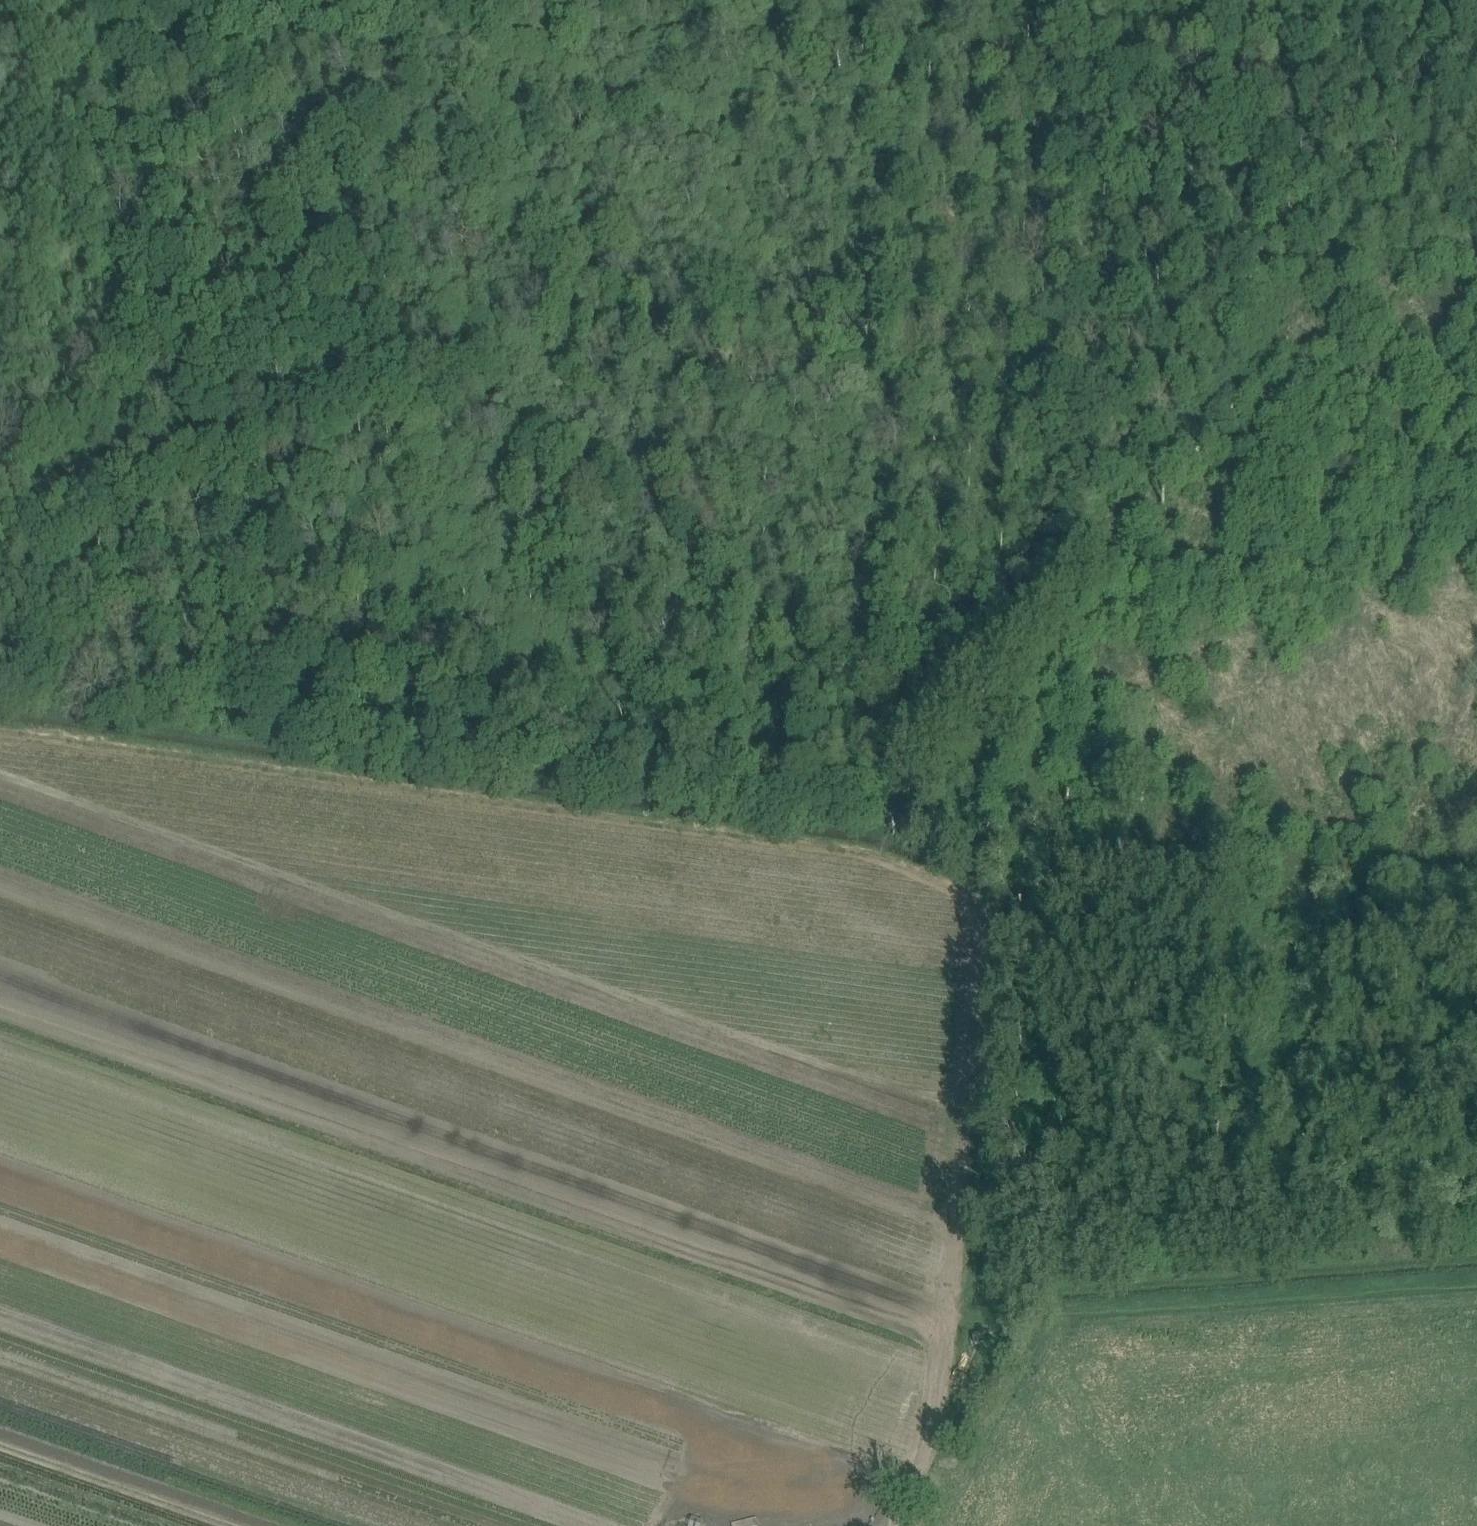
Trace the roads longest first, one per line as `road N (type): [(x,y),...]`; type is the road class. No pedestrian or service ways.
road 1 (track): [(1064,525),(1051,8),(0,17)]
road 2 (track): [(1064,525),(857,788),(1000,890),(1075,998),(1086,1055),(1032,1219),(1021,1281),(959,1374),(889,1525)]

